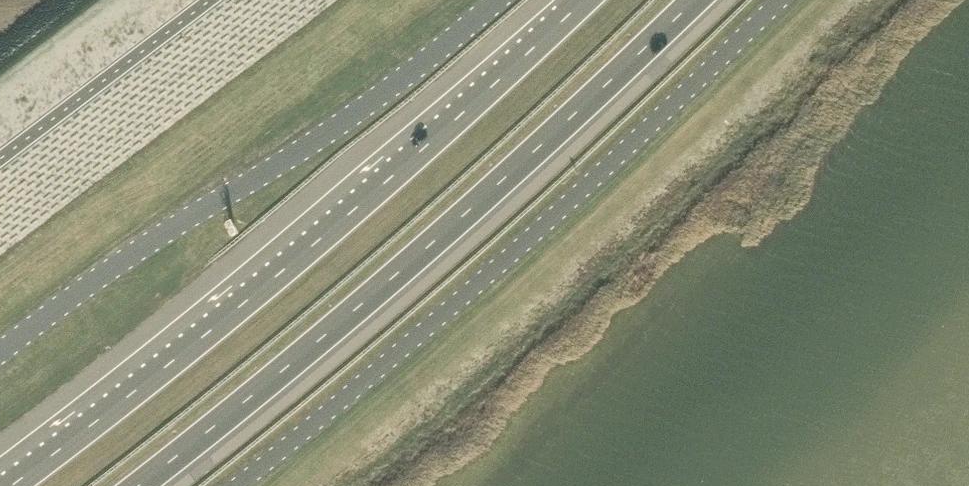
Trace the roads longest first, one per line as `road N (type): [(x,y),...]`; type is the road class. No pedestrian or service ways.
road 1 (motorway): [(584,0),(317,243),(11,485)]
road 2 (motorway): [(143,485),(404,276),(698,0)]
road 3 (unclassified): [(237,485),(503,262),(779,0)]
road 4 (unclassified): [(0,353),(167,233),(327,134),(496,0)]

